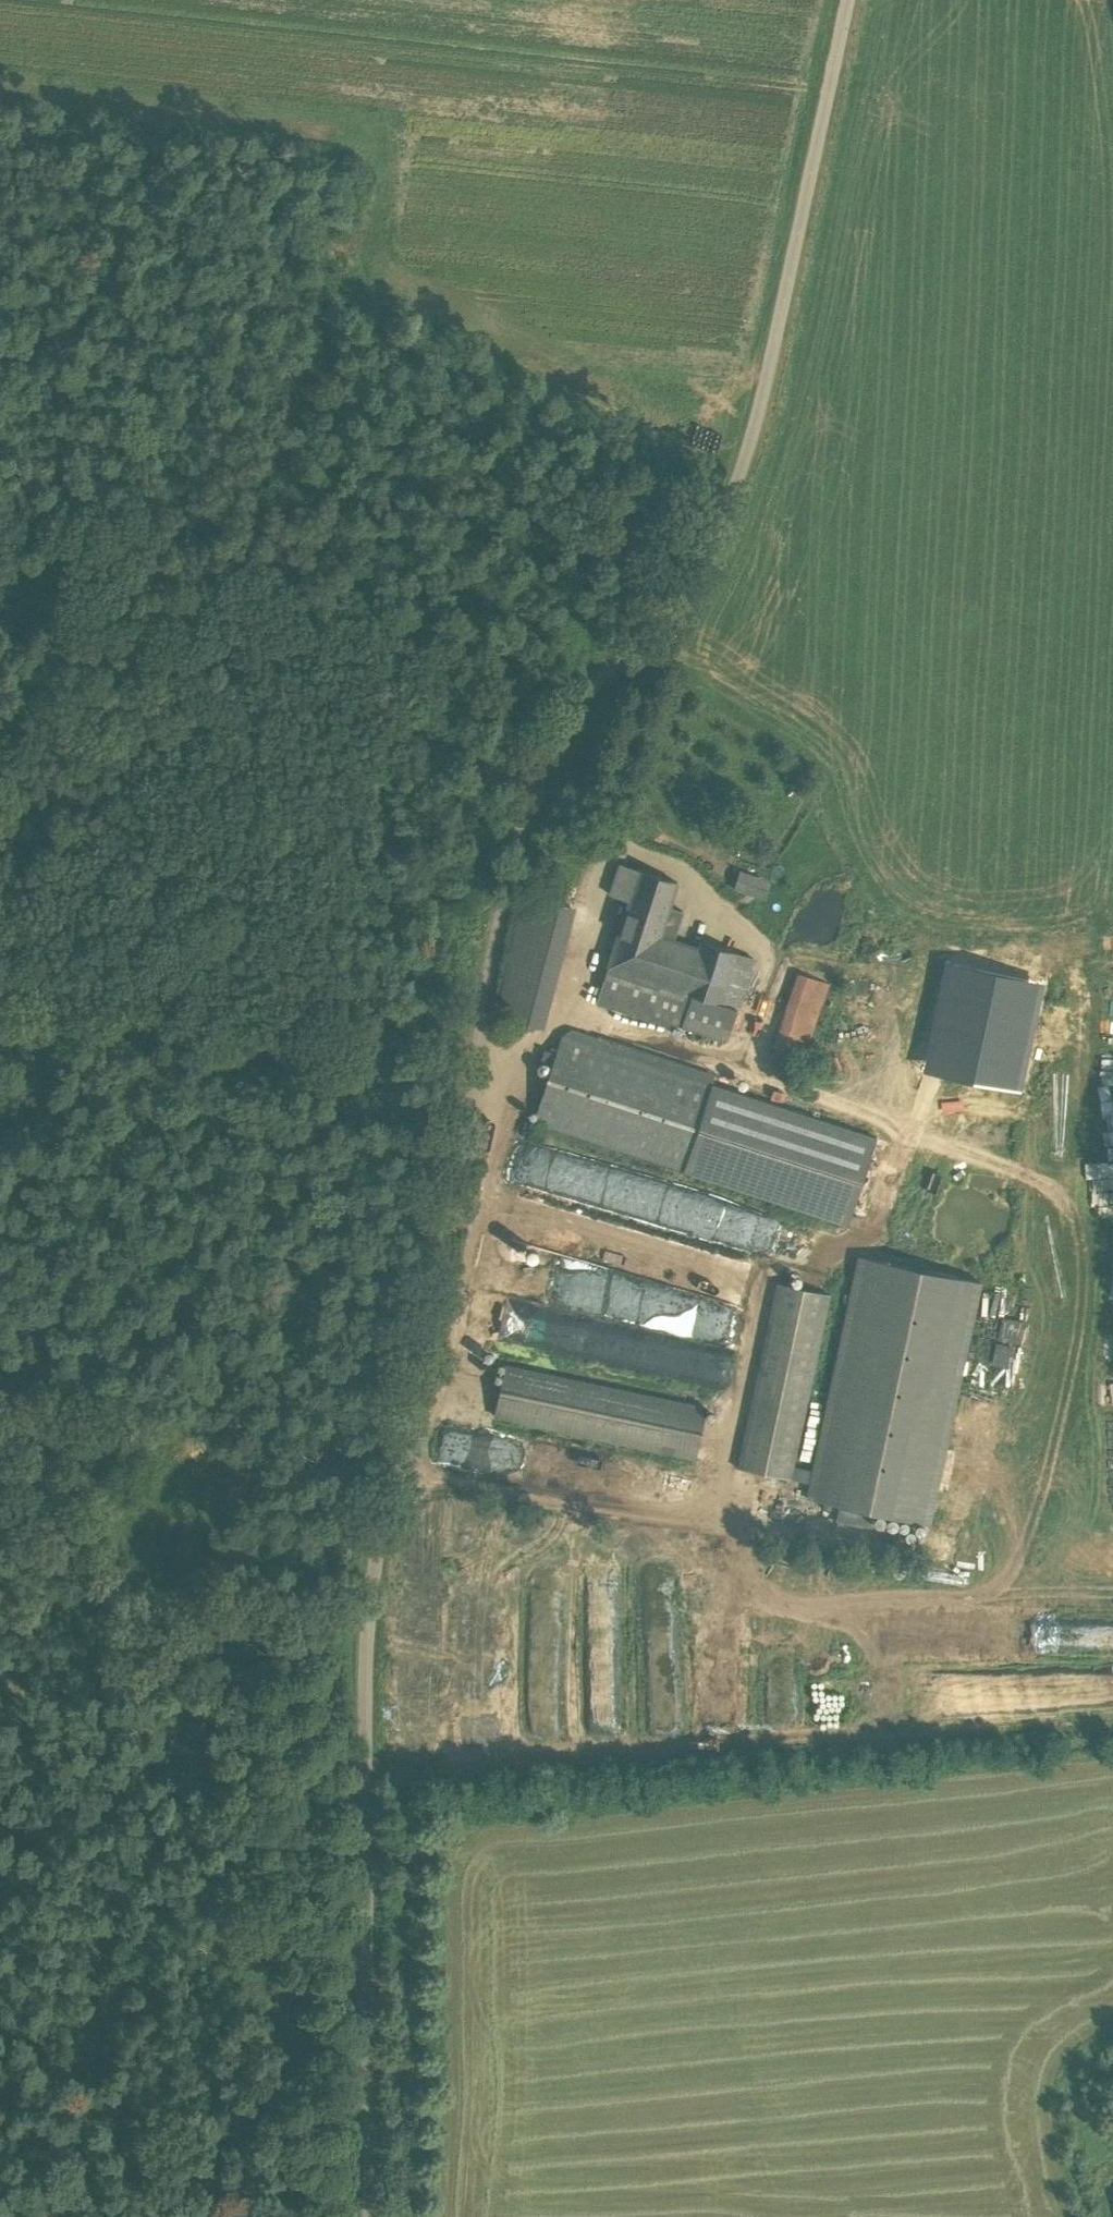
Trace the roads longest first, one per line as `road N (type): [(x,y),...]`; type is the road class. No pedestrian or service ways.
road 1 (unclassified): [(371,2216),(375,1625),(518,874),(560,752),(611,683),(655,661),(757,429),(851,0)]
road 2 (track): [(0,1578),(375,1625)]

